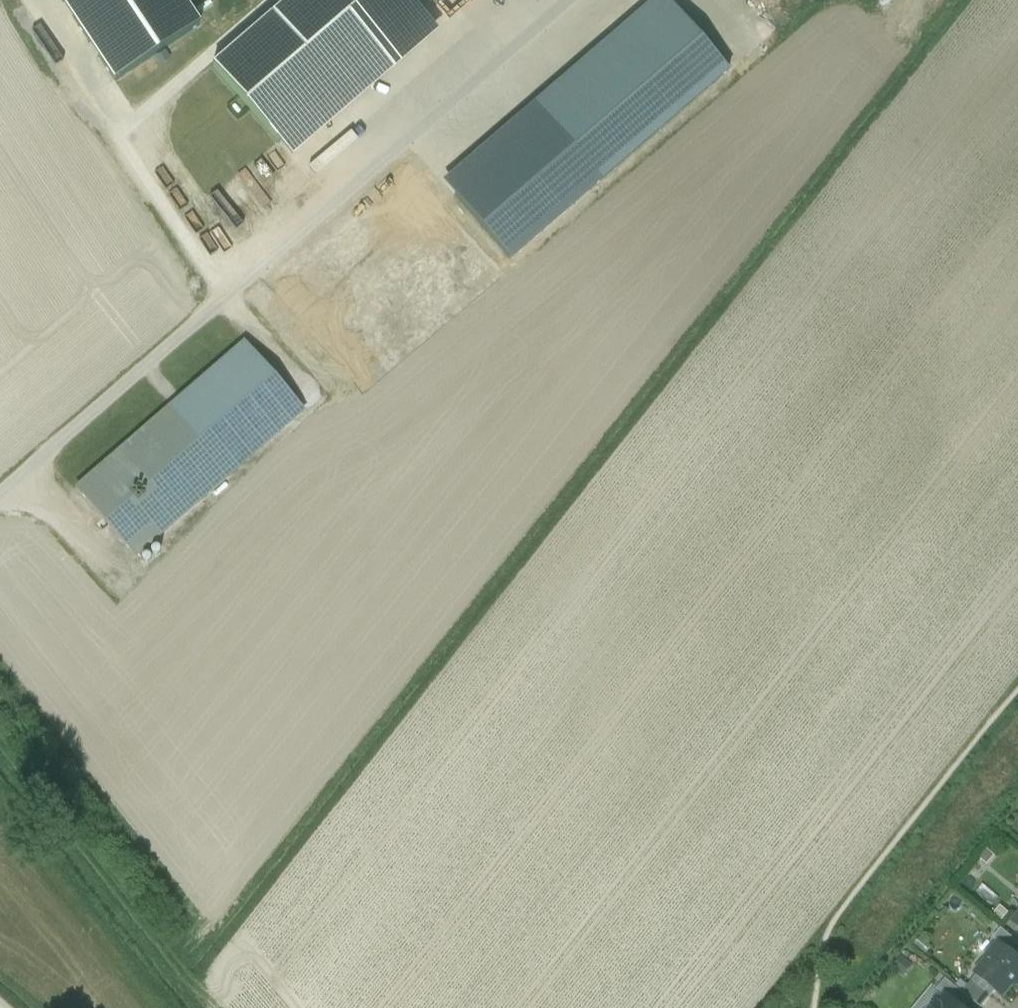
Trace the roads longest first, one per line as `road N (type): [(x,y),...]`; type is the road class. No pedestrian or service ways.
road 1 (unclassified): [(0,495),(572,0)]

